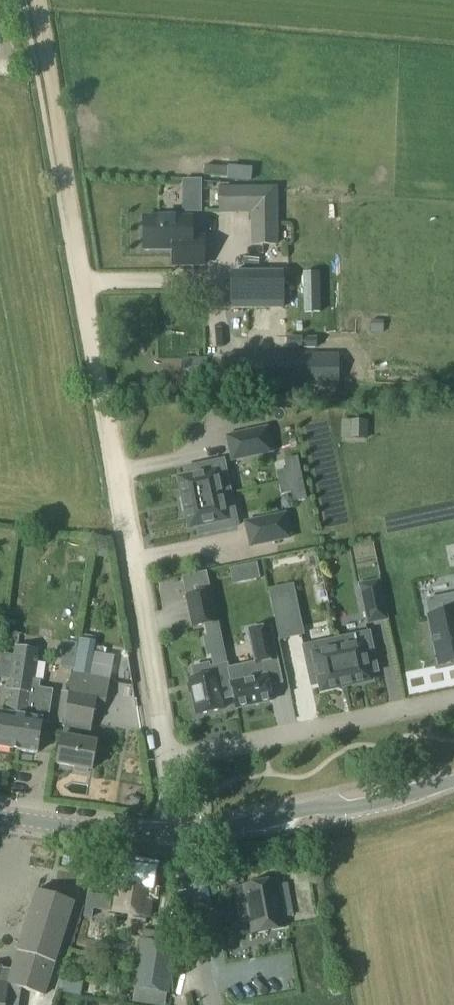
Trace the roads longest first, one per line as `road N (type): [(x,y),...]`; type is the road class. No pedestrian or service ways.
road 1 (track): [(164,763),(37,0)]
road 2 (residential): [(164,763),(453,699)]
road 3 (tertiary): [(177,833),(346,809),(453,782)]
road 4 (tertiary): [(177,833),(0,816)]
road 5 (unclassified): [(211,1004),(177,833)]

